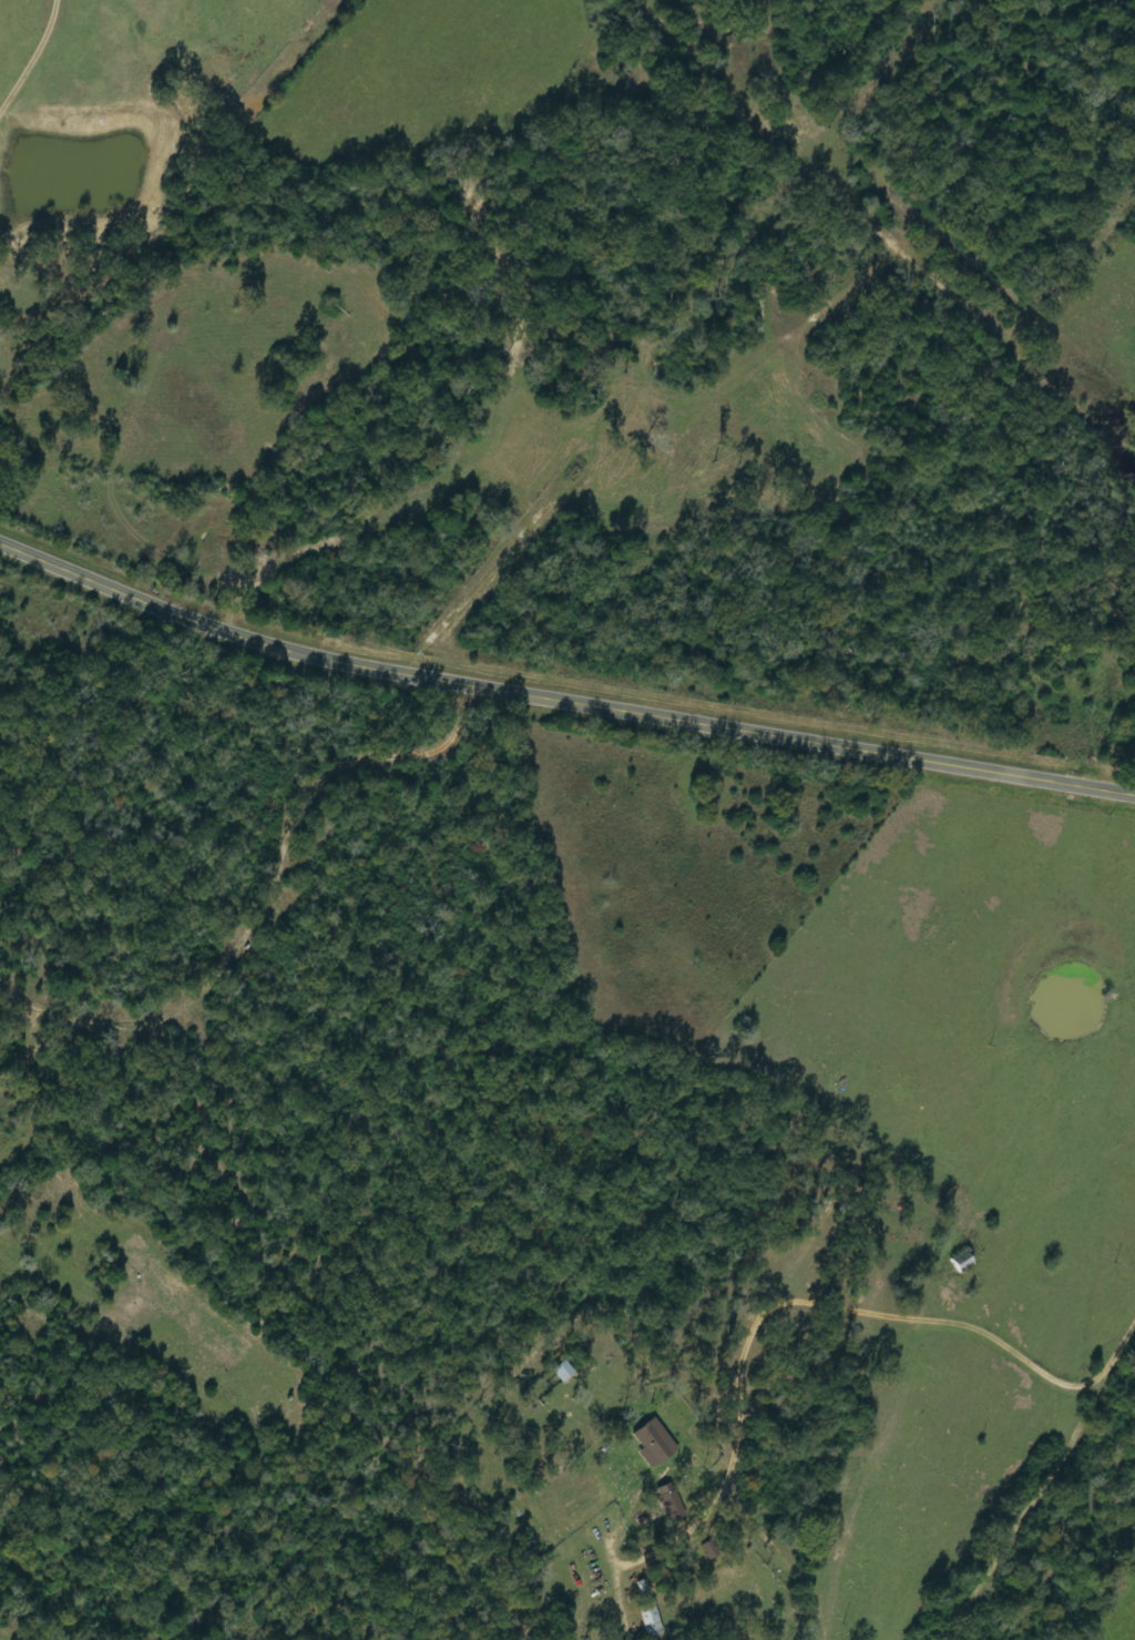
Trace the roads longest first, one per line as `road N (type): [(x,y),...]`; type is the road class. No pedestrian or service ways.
road 1 (secondary): [(0,543),(293,650),(1134,791)]

